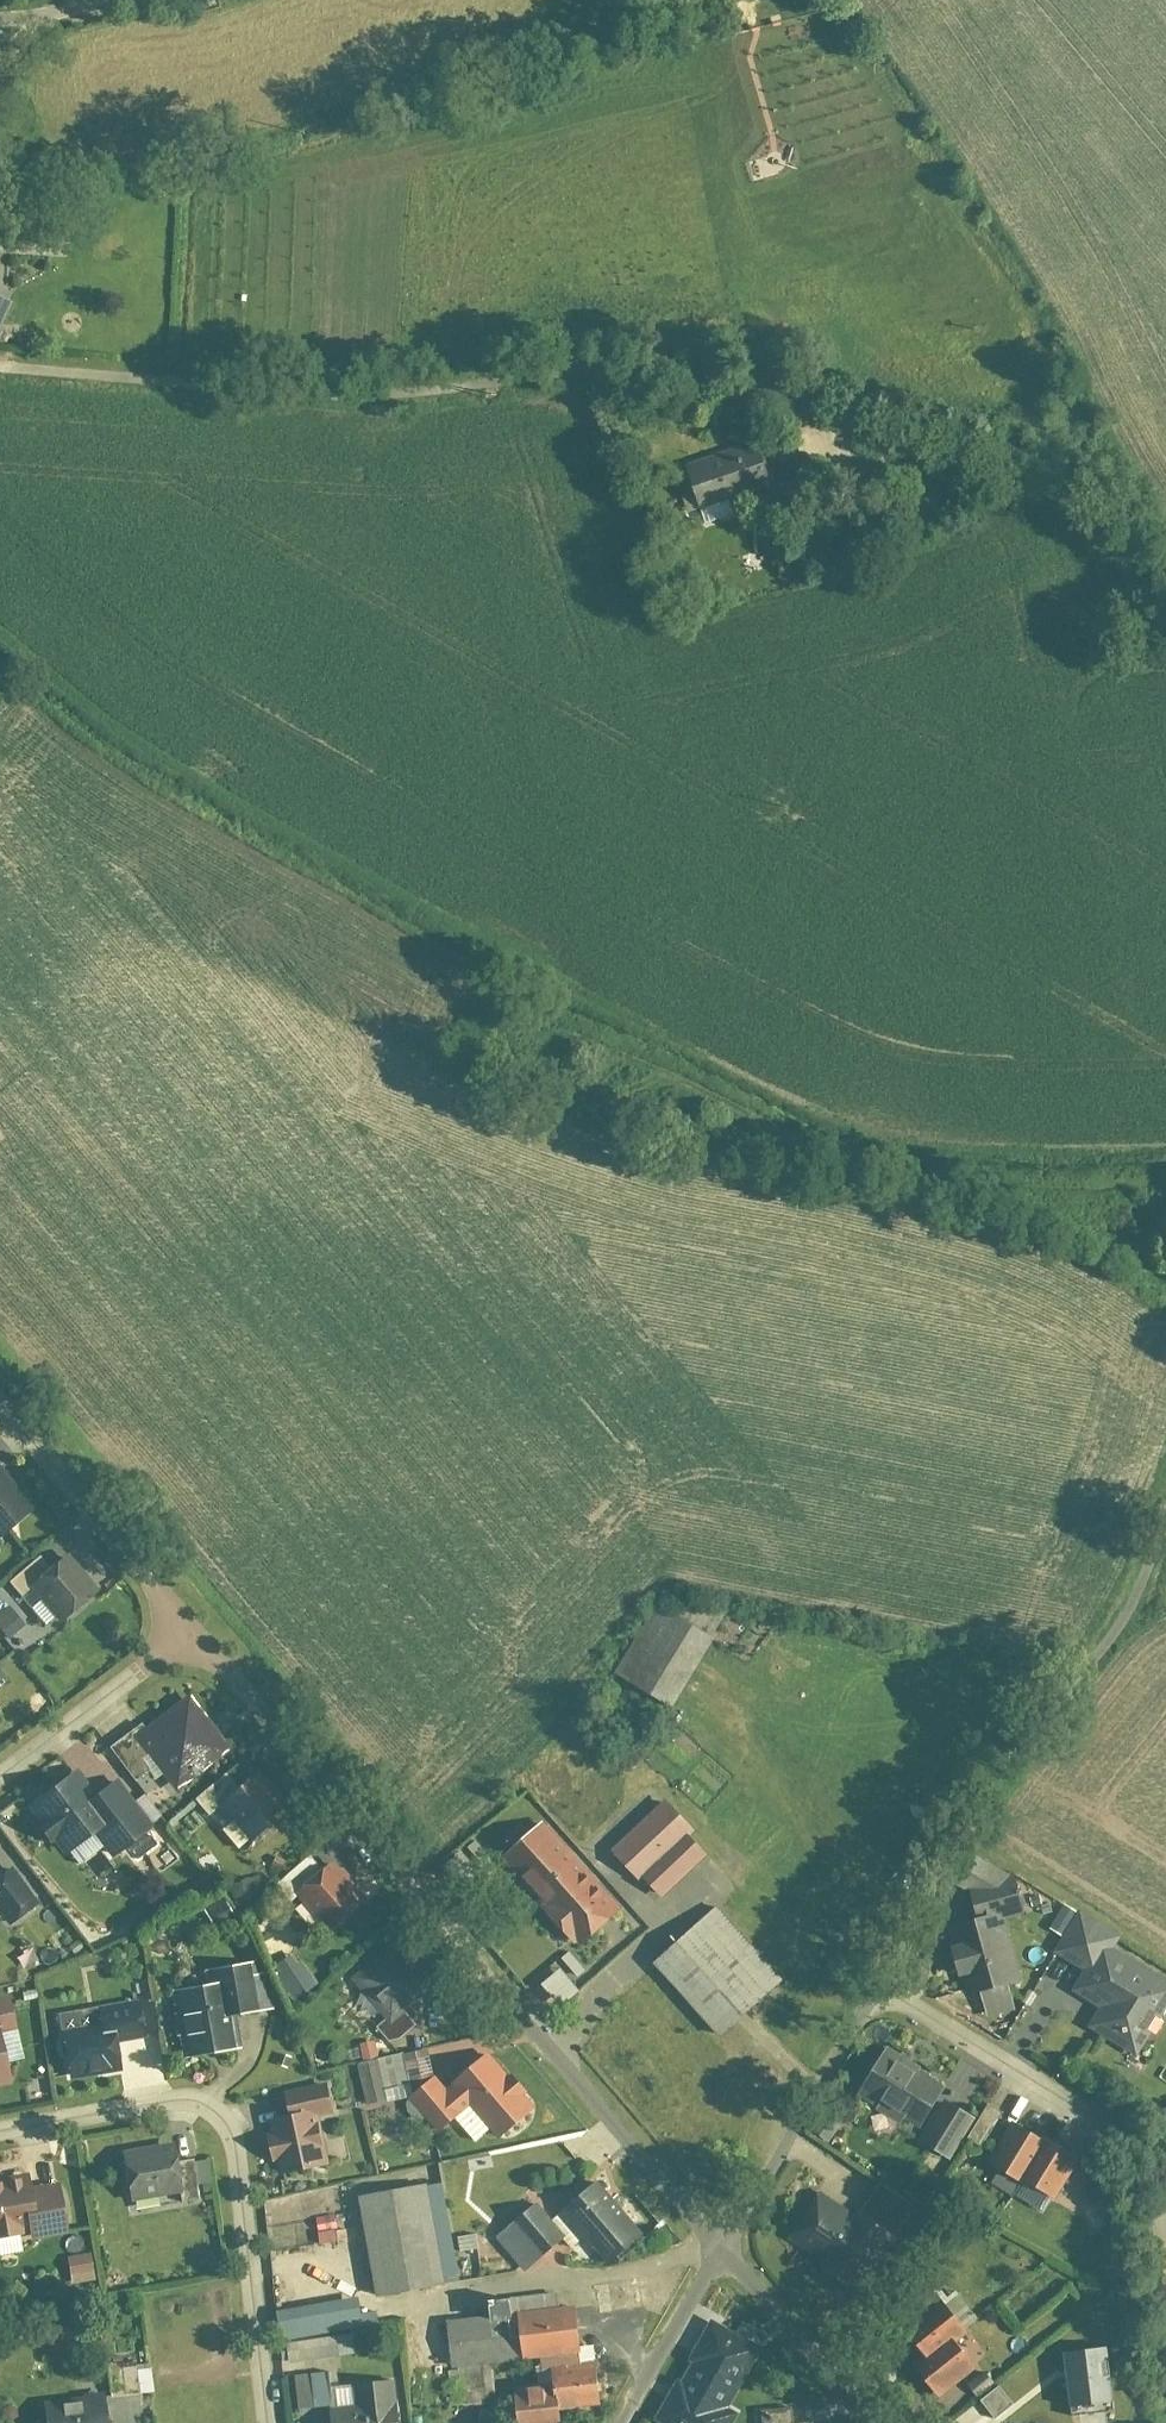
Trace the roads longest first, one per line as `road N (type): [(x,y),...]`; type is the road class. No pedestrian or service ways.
road 1 (residential): [(183,1631),(488,1967),(713,2251)]
road 2 (residential): [(1165,1507),(1139,1569),(1010,1749),(878,1989)]
road 3 (residential): [(0,2130),(113,2110),(192,2108),(221,2149),(261,2422)]
road 4 (residential): [(878,1989),(713,2251)]
road 5 (residential): [(0,1421),(183,1631)]
road 6 (residential): [(183,1631),(0,1769)]
road 7 (residential): [(713,2251),(862,2422)]
road 8 (residential): [(878,1989),(1051,2096)]
road 9 (residential): [(713,2251),(624,2422)]

